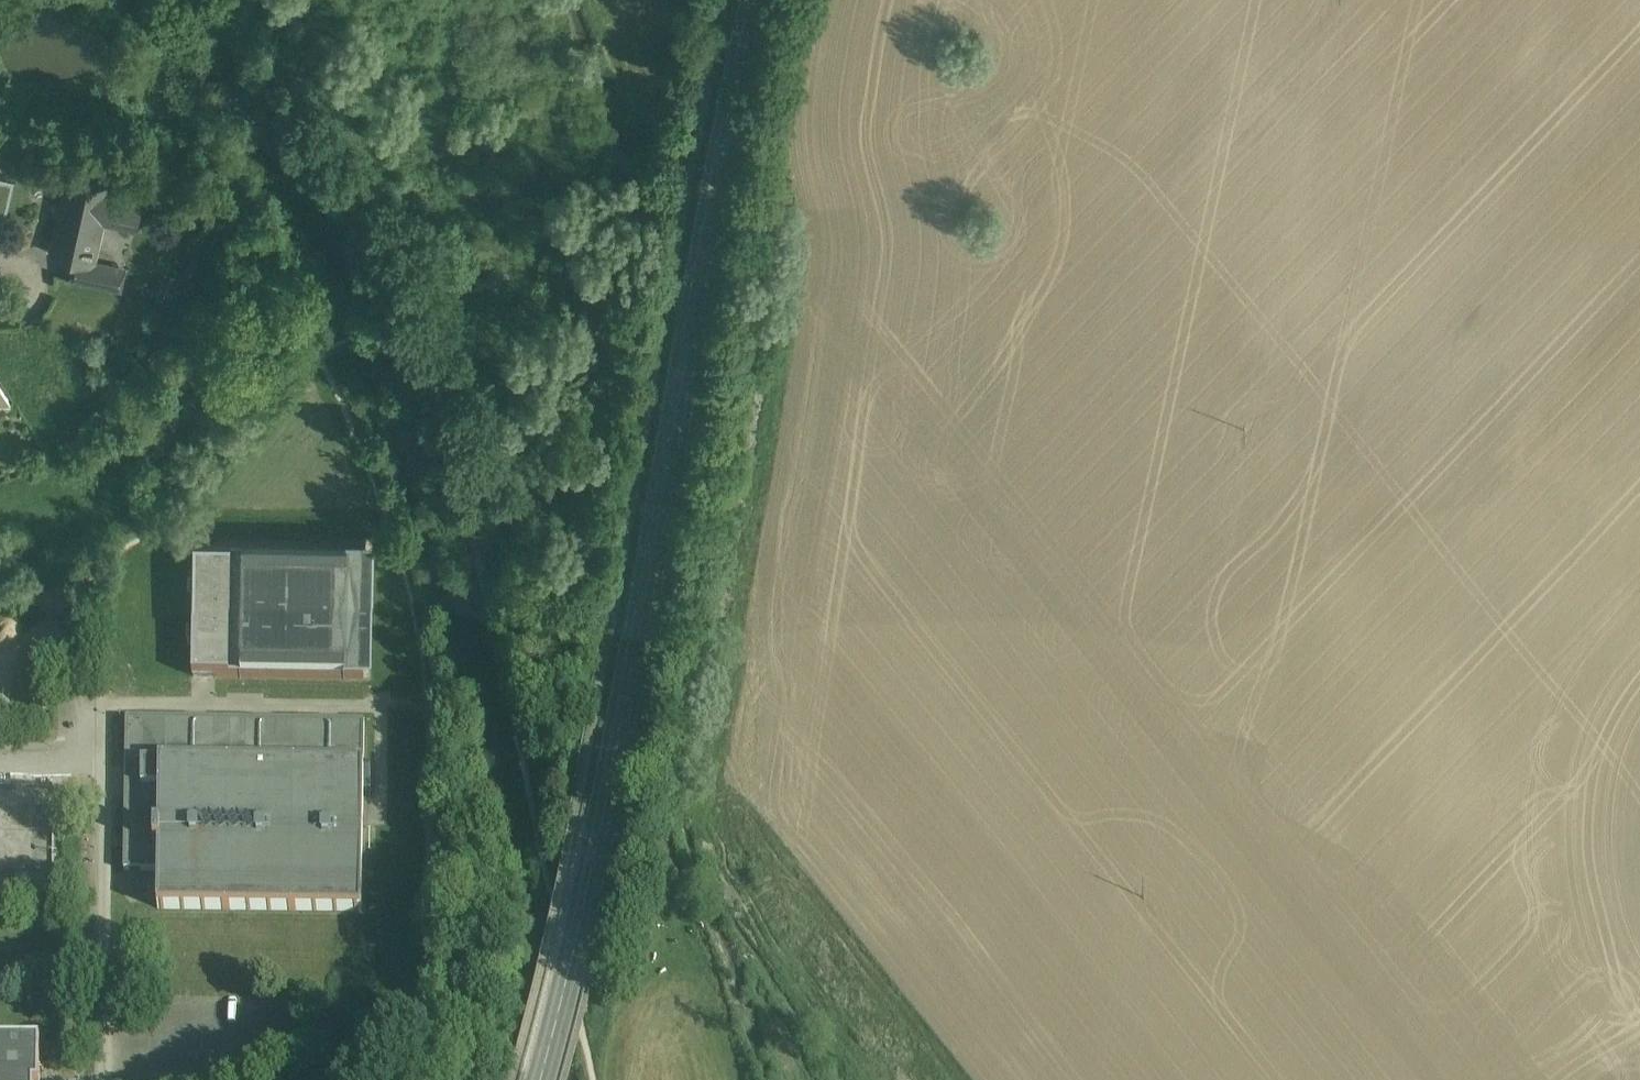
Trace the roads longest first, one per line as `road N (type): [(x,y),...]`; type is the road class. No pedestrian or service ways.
road 1 (secondary): [(545,1079),(621,734),(755,0)]
road 2 (residential): [(81,705),(80,759),(0,760)]

